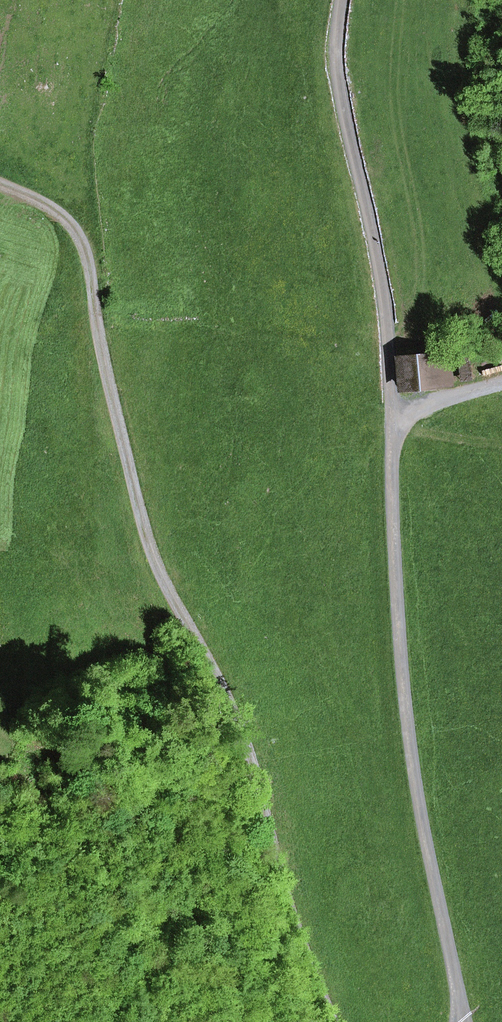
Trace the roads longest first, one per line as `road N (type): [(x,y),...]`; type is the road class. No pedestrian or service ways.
road 1 (track): [(344,0),(336,68),(382,293),(394,413),(390,506),(411,766),(468,1021)]
road 2 (track): [(335,1021),(201,650),(149,541),(76,231),(53,208),(0,186)]

